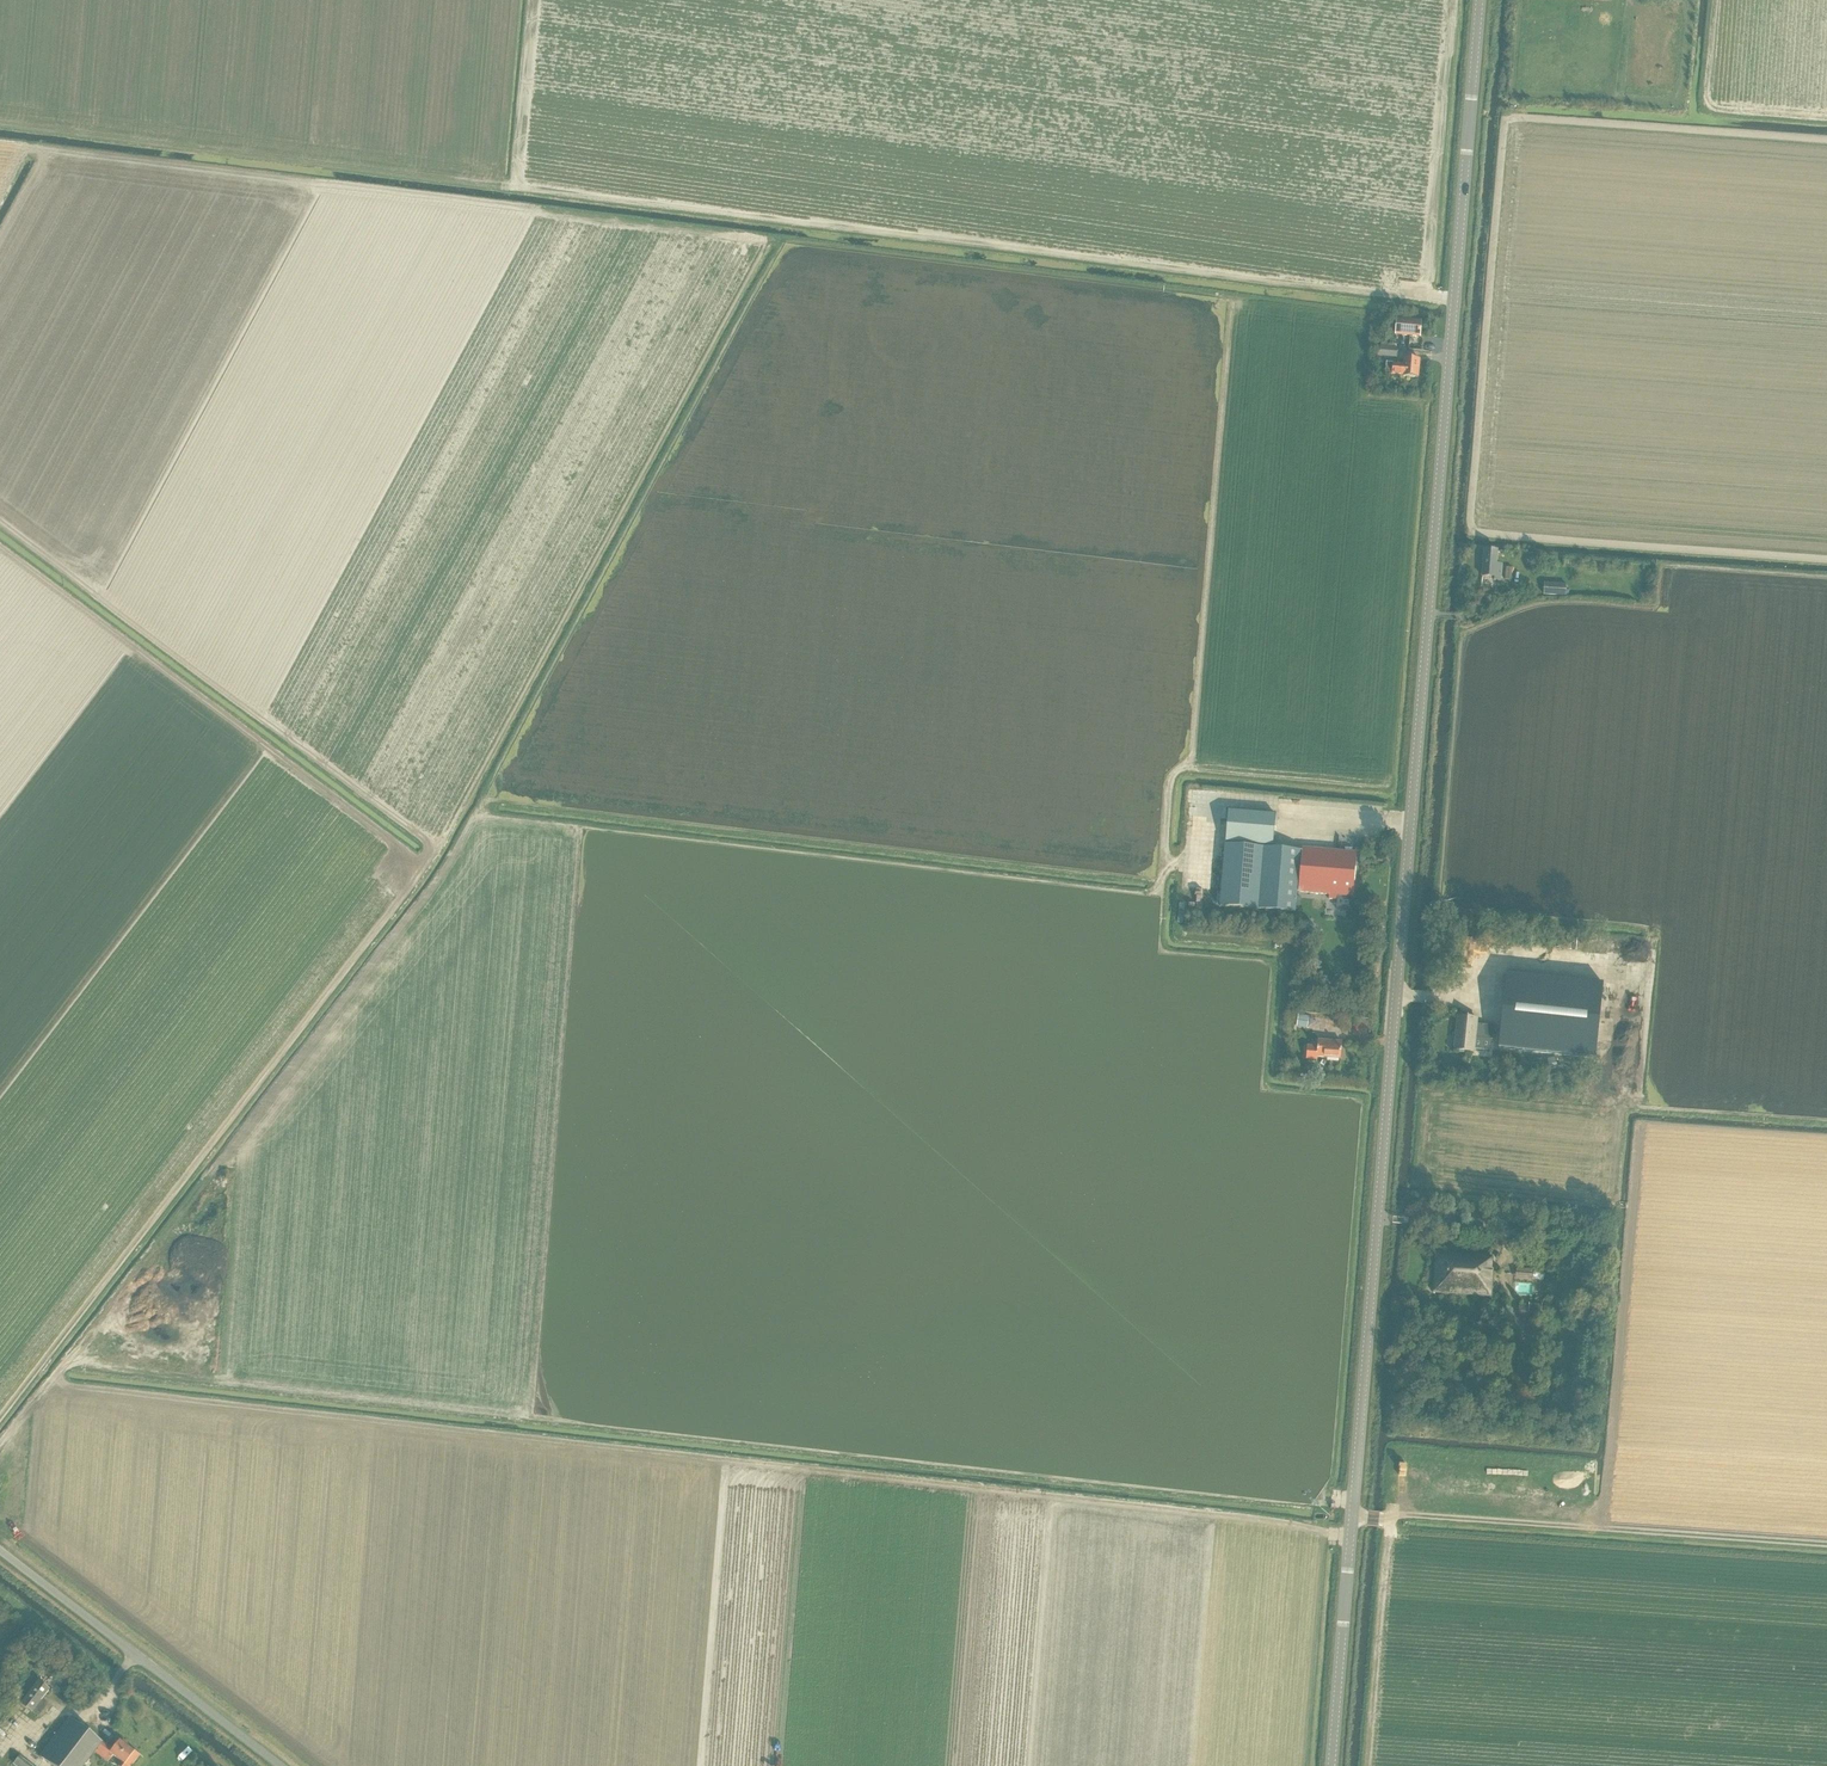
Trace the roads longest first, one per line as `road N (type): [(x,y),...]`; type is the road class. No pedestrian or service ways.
road 1 (unclassified): [(1333,1765),(1482,0)]
road 2 (track): [(515,187),(1457,302)]
road 3 (unclassified): [(281,1765),(0,1551)]
road 4 (track): [(532,0),(515,187),(467,181)]

